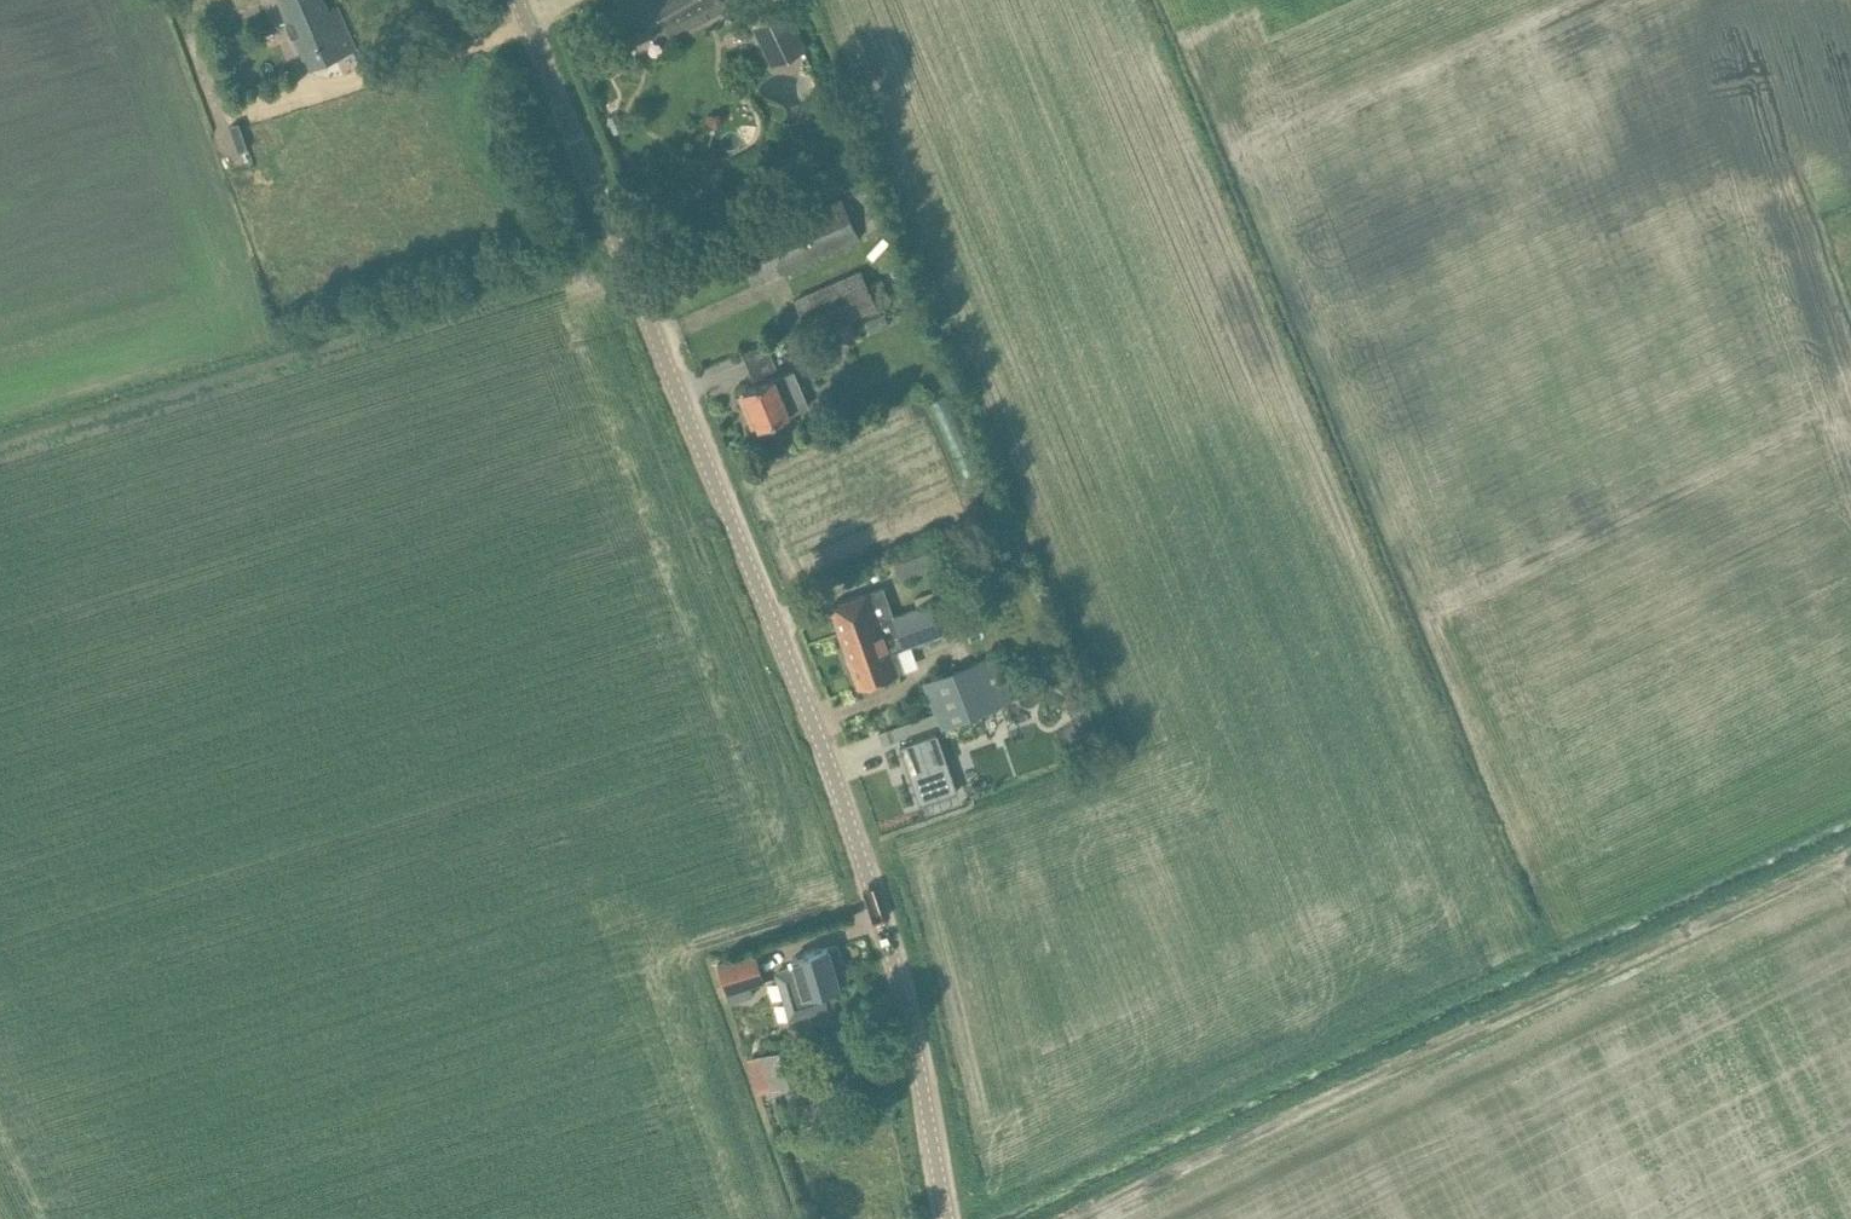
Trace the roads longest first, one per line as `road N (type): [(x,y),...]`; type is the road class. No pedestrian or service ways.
road 1 (unclassified): [(948,1218),(899,979),(837,787),(518,0)]

